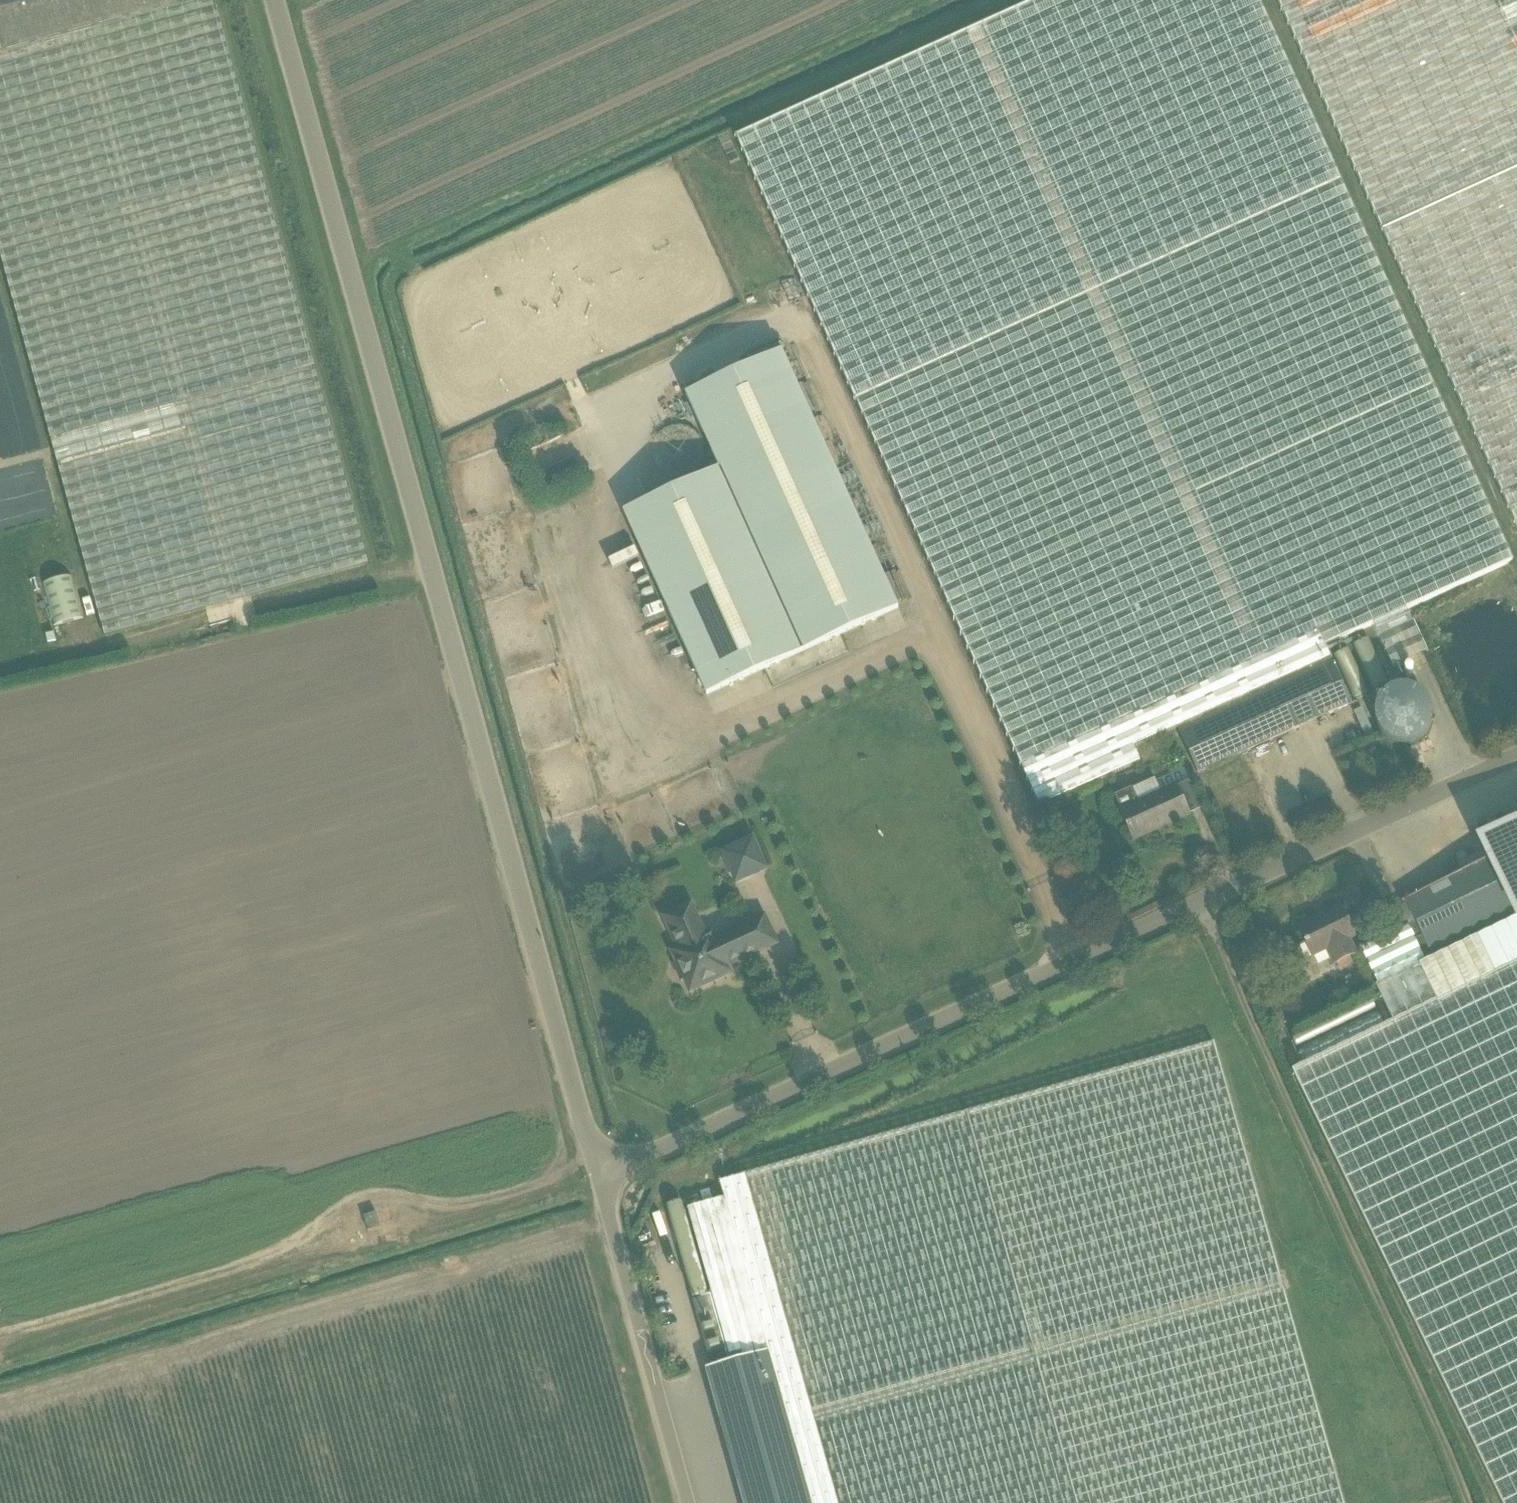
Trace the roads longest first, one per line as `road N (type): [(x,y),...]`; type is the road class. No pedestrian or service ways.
road 1 (unclassified): [(603,1175),(274,0)]
road 2 (unclassified): [(603,1175),(1516,759)]
road 3 (track): [(1198,903),(1470,1502)]
road 4 (unclassified): [(691,1502),(603,1175)]

